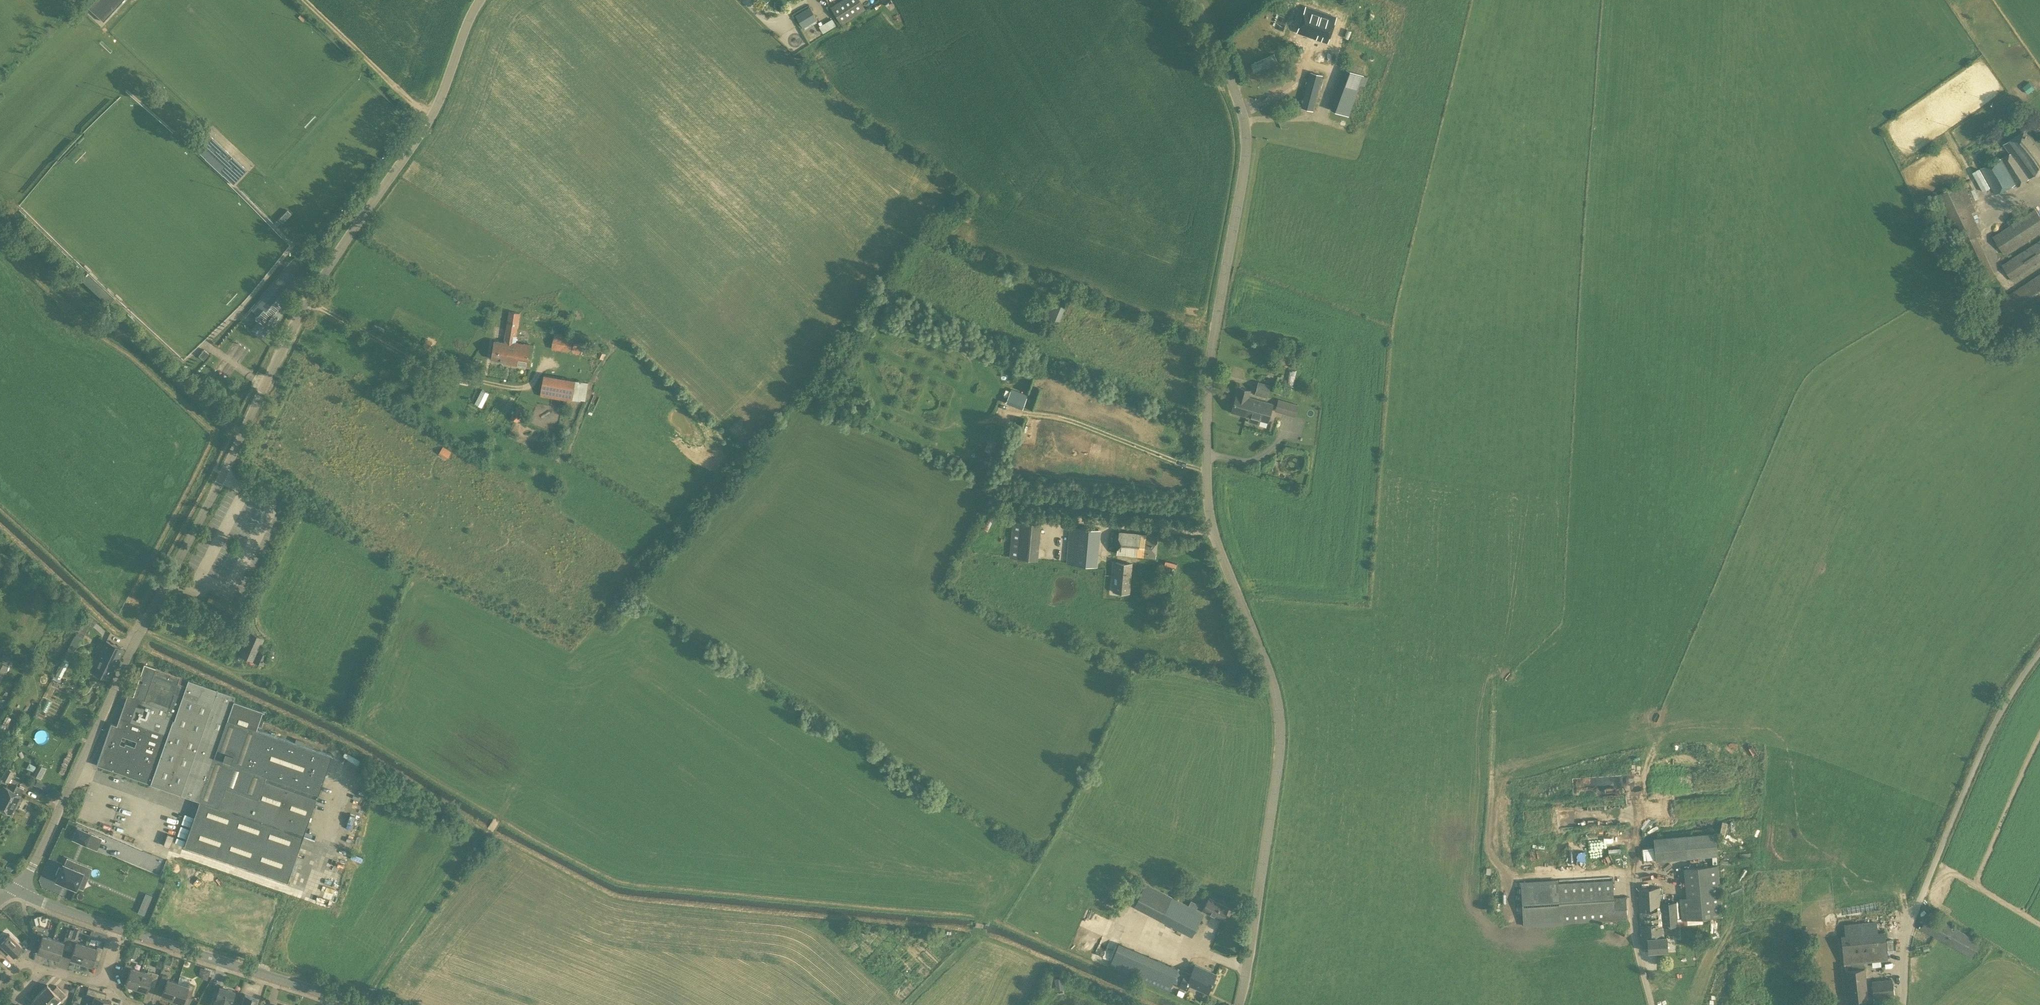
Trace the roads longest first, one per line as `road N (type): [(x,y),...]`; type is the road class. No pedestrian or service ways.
road 1 (unclassified): [(1239,1004),(1280,726),(1269,676),(1210,531),(1210,358),(1246,159),(1242,110),(1195,0)]
road 2 (unclassified): [(22,891),(301,311),(429,120),(482,0)]
road 3 (unclassified): [(1902,1004),(1913,912),(2015,680),(2039,647)]
road 4 (track): [(429,120),(305,0)]
road 5 (tertiary): [(263,974),(118,928)]

